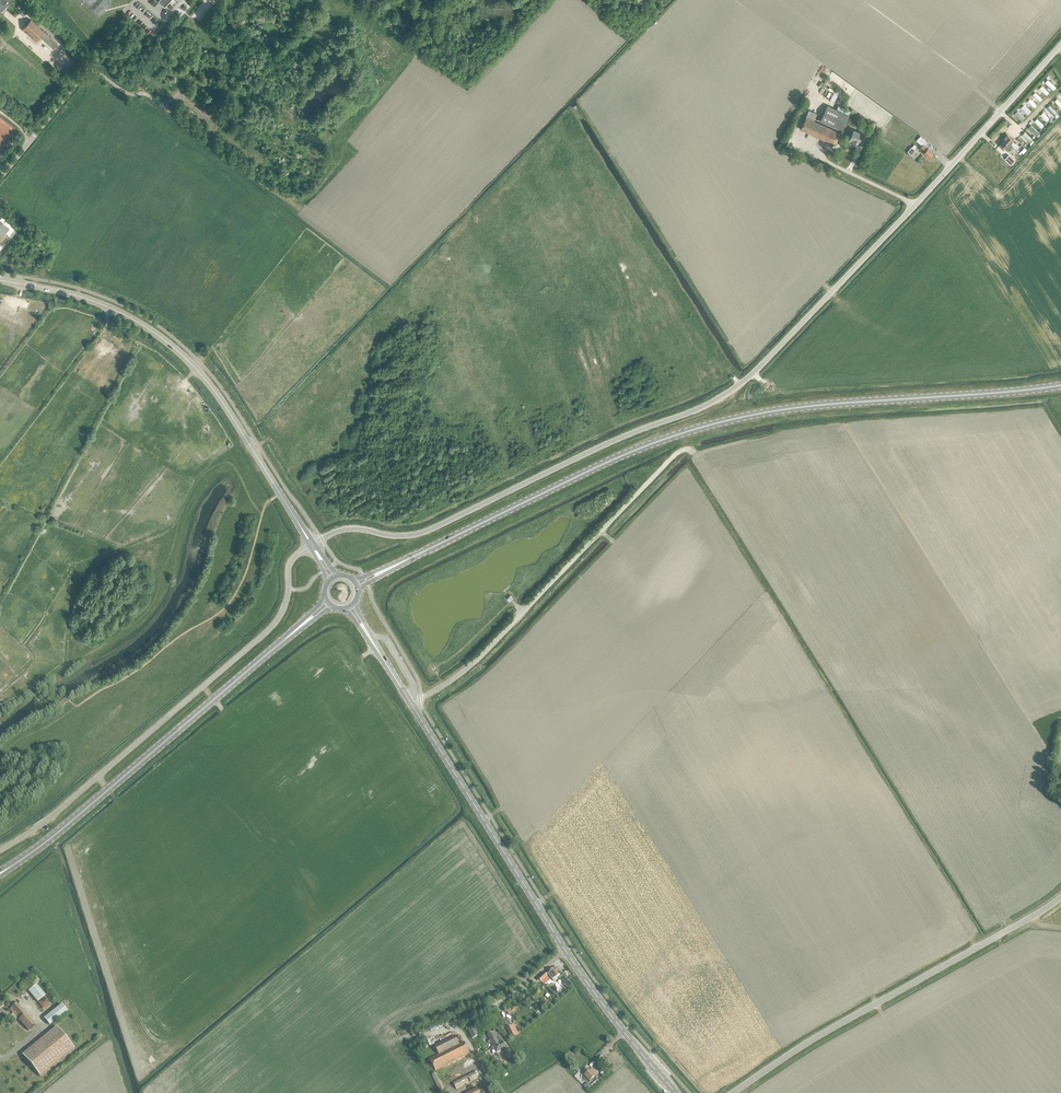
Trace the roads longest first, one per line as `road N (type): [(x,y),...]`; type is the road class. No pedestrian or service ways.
road 1 (unclassified): [(312,545),(349,529),(420,533),(726,393),(885,237),(1060,44)]
road 2 (secondary): [(388,569),(618,456),(707,426),(816,405),(1060,384)]
road 3 (secondary): [(676,1092),(548,922),(368,636)]
road 4 (unclassified): [(0,851),(270,629),(285,607),(289,564),(312,545)]
road 5 (tertiary): [(312,545),(218,396),(170,344),(86,298),(0,280)]
road 6 (secondary): [(0,873),(303,624)]
road 7 (tertiary): [(733,1092),(1060,898)]
road 8 (track): [(416,701),(479,658),(675,455),(691,451)]
road 9 (track): [(91,66),(123,92),(150,96),(202,136),(212,132)]
road 10 (residential): [(0,178),(91,66)]

